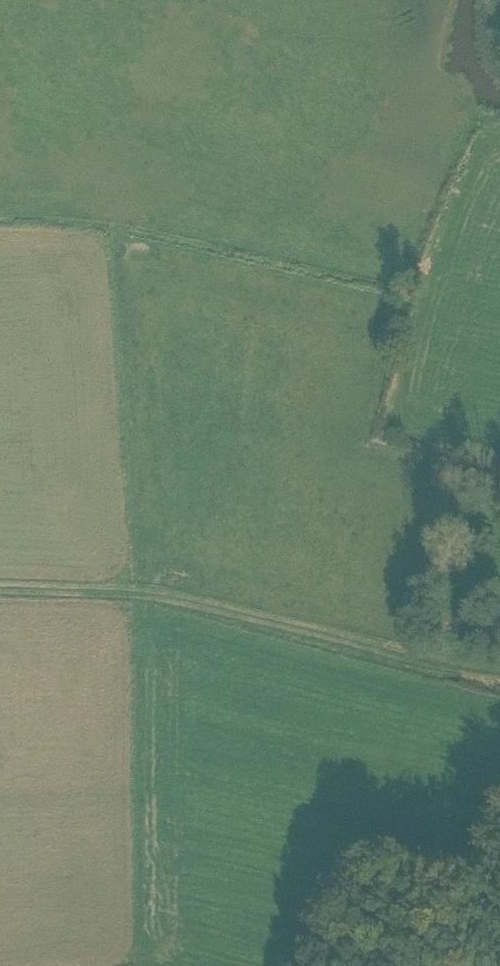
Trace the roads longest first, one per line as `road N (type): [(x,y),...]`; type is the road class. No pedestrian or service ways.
road 1 (track): [(0,597),(143,603),(499,685)]

